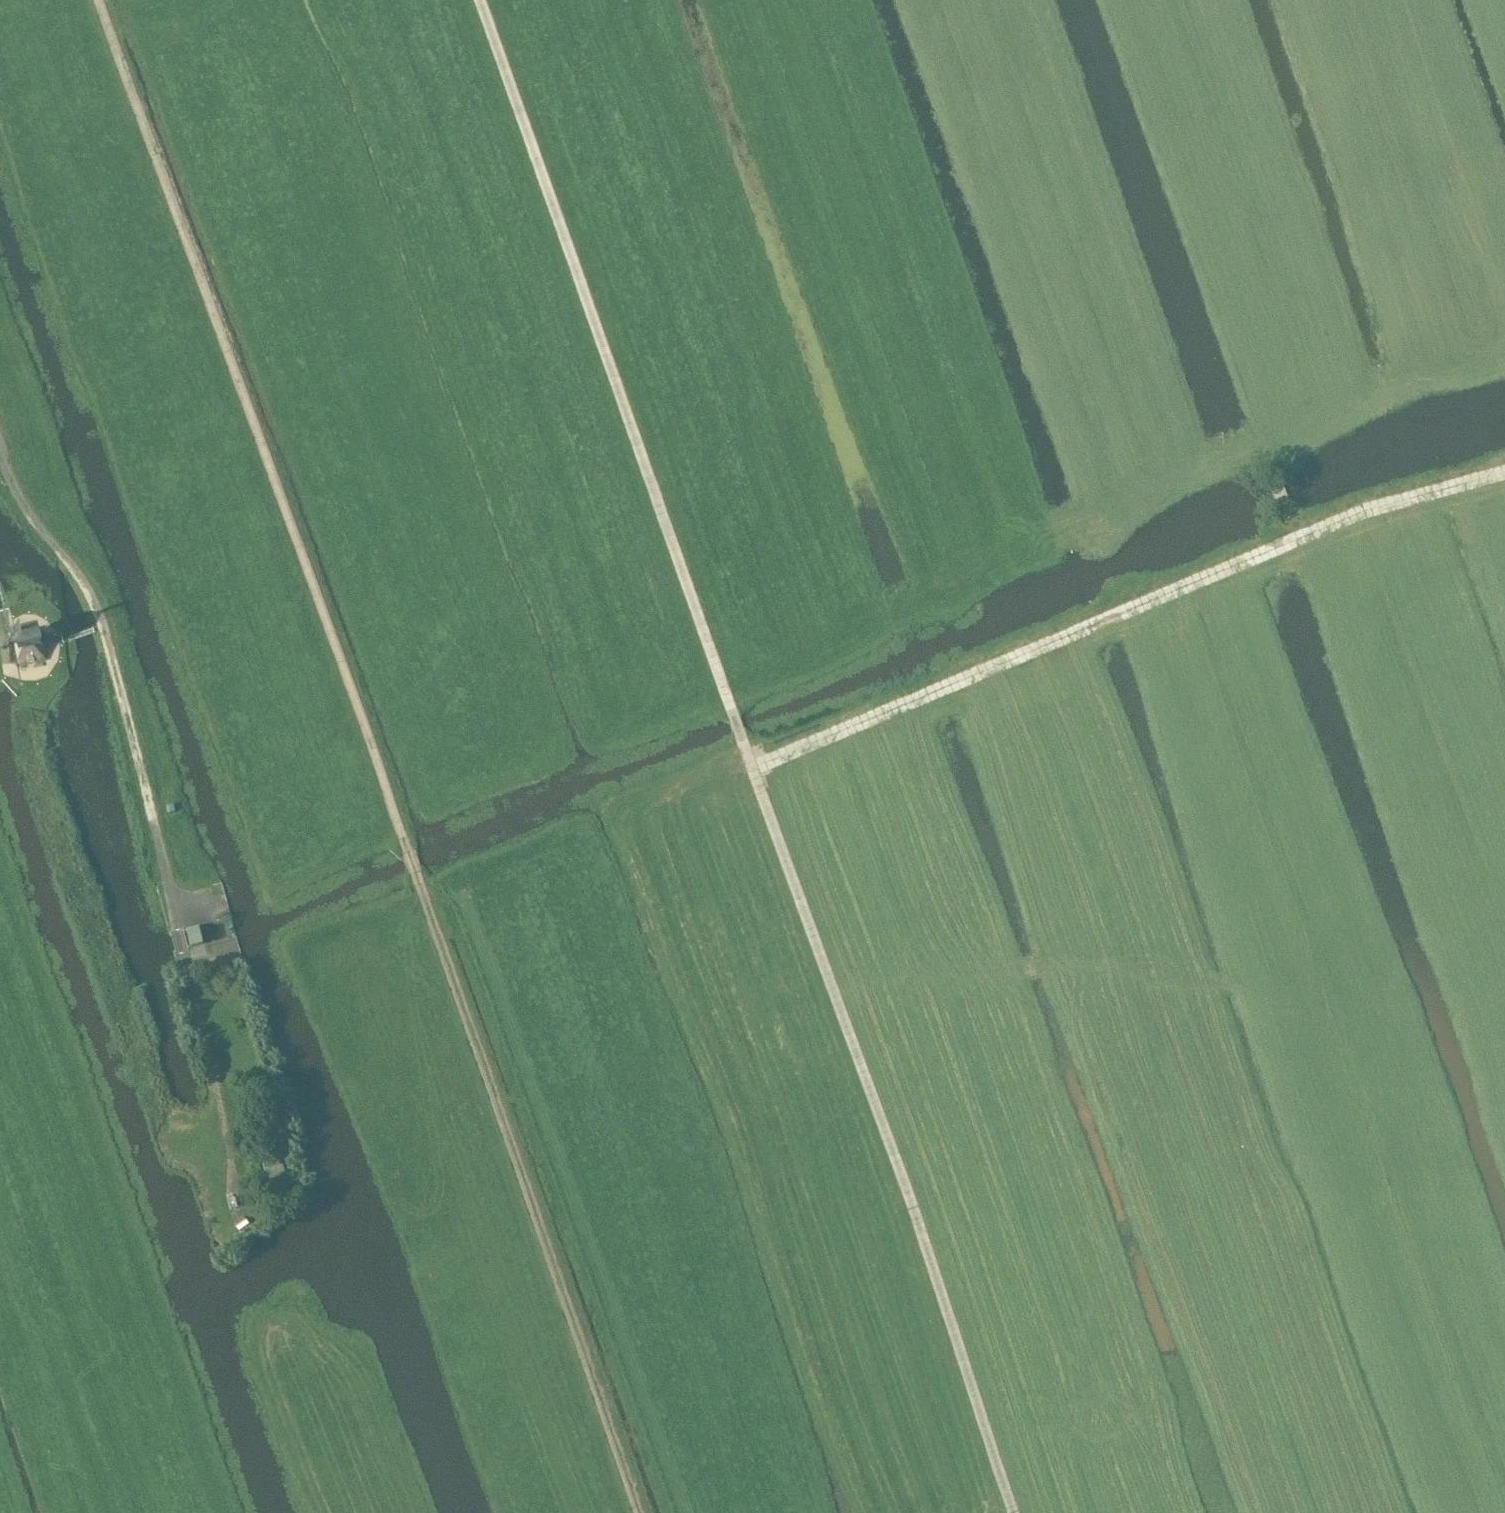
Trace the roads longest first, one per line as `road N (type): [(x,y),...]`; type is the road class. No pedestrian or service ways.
road 1 (track): [(643,1512),(101,0)]
road 2 (track): [(1018,1512),(757,754),(479,0)]
road 3 (track): [(832,981),(1069,965),(1204,994),(1250,978)]

